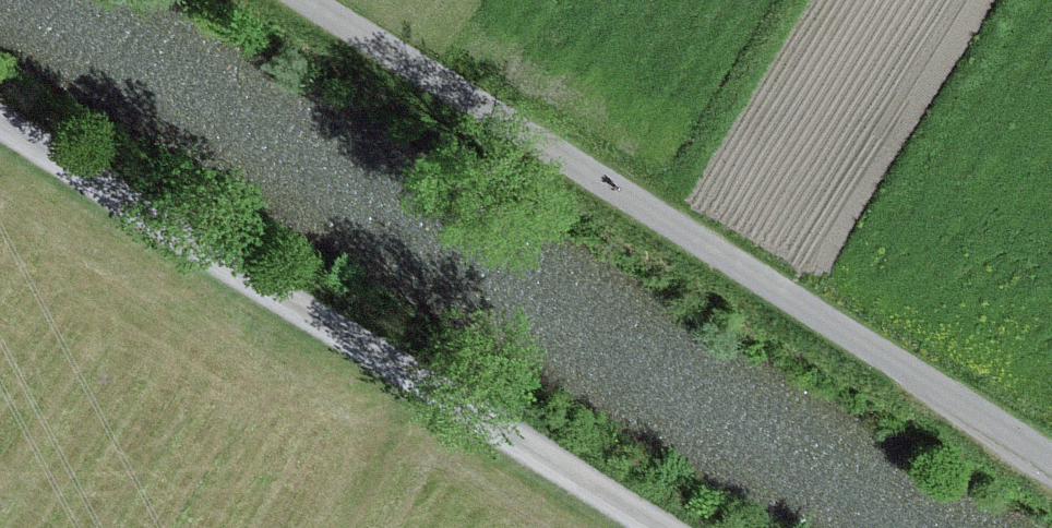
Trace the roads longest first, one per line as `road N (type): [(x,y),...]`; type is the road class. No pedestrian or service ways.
road 1 (unclassified): [(1051,455),(308,0)]
road 2 (track): [(654,527),(0,129)]

